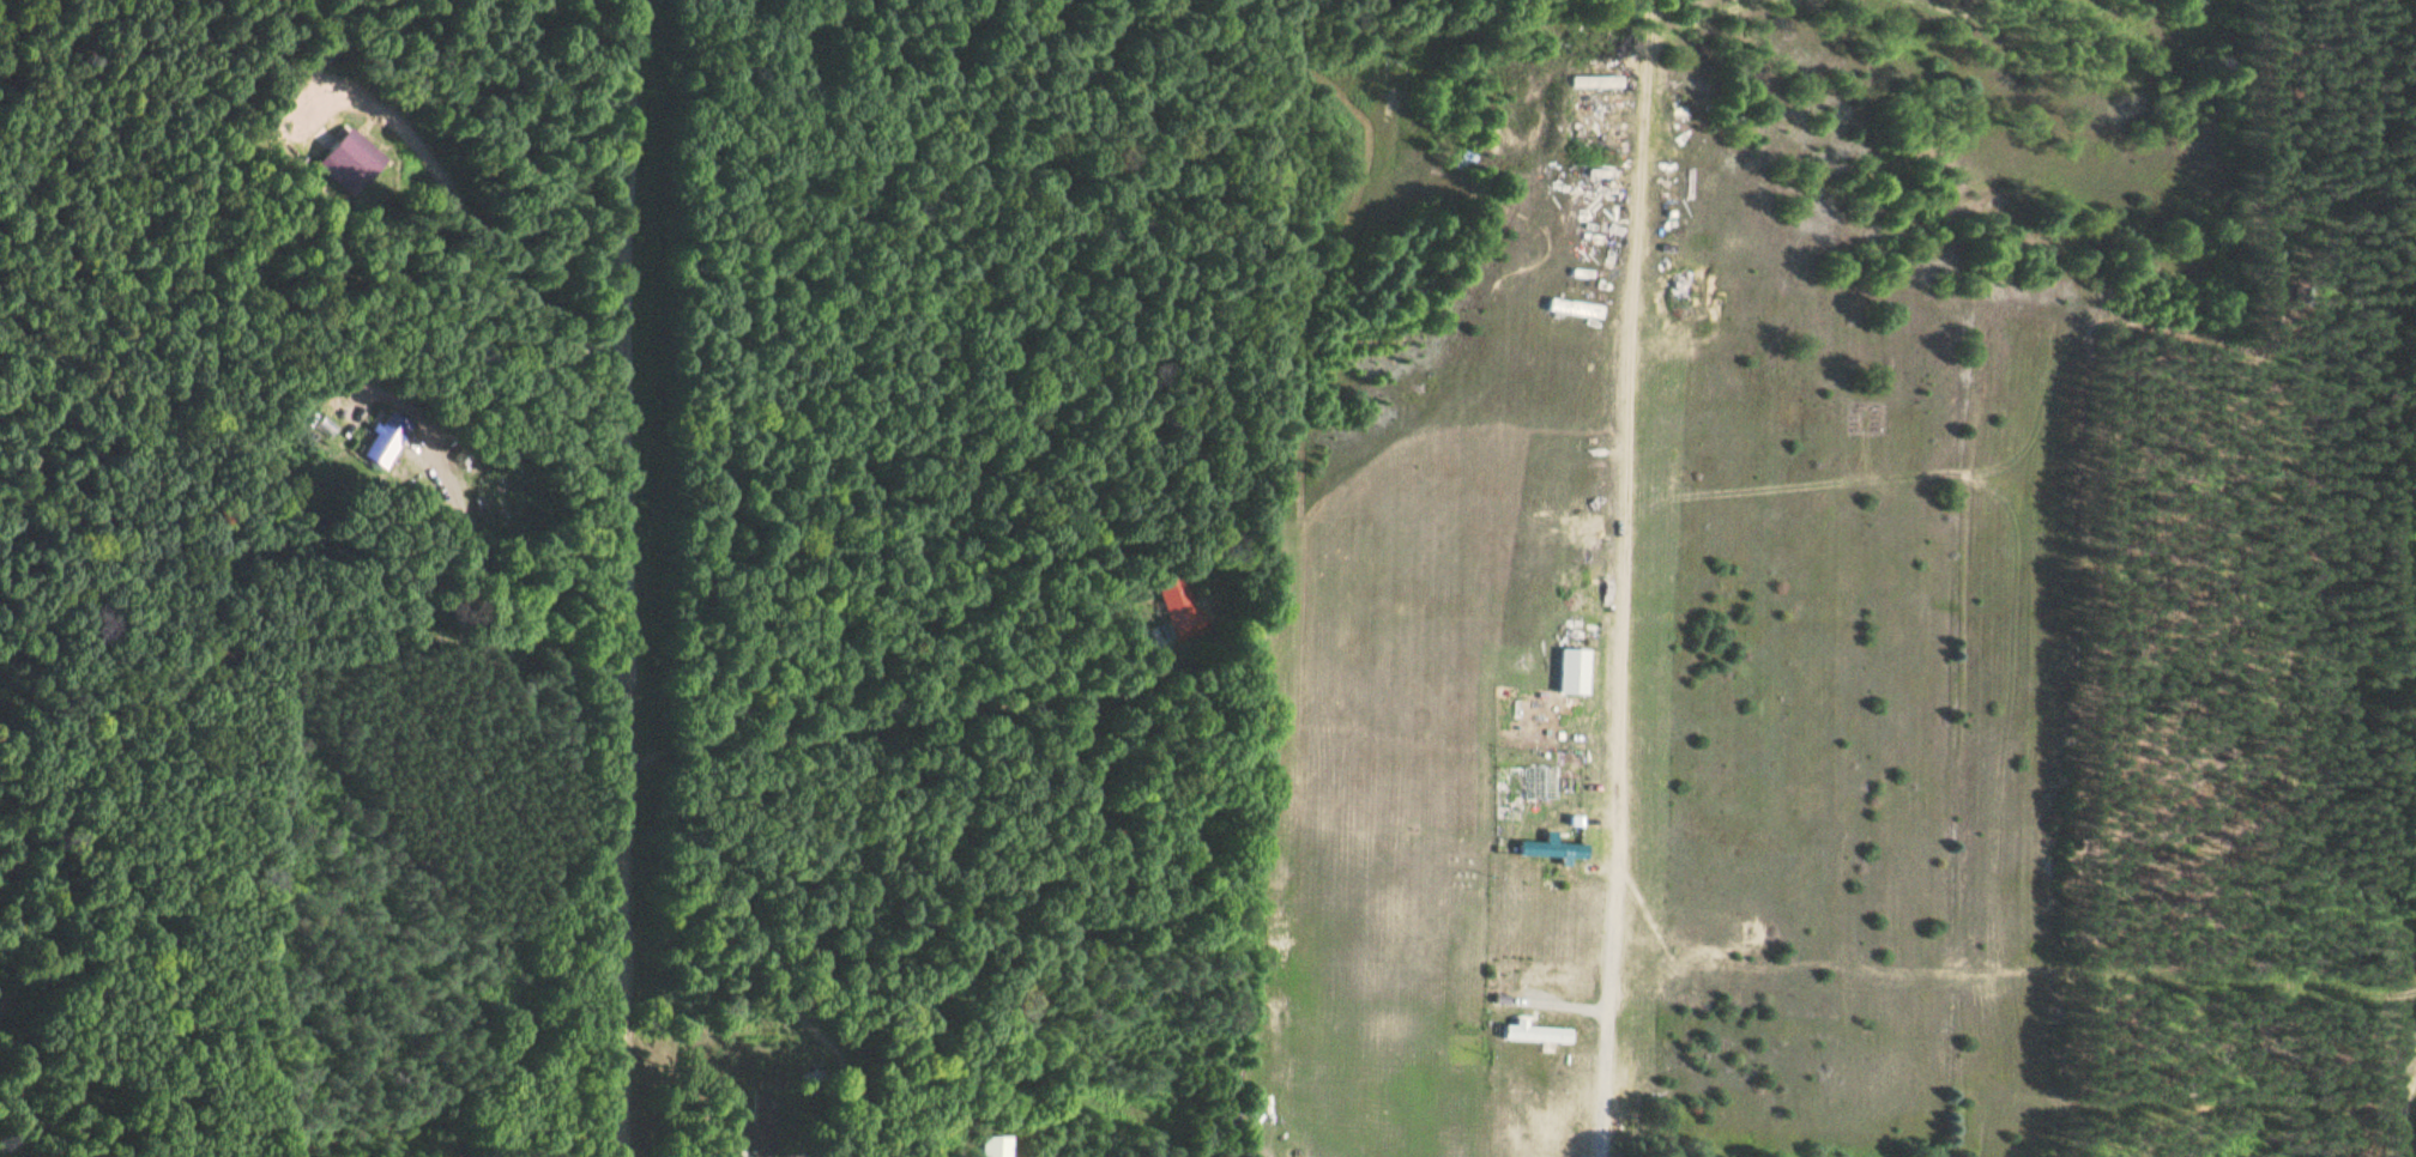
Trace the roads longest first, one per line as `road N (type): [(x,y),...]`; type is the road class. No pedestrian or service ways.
road 1 (track): [(1658,0),(1614,625),(1625,838),(1607,1156)]
road 2 (residential): [(629,1156),(638,0)]

